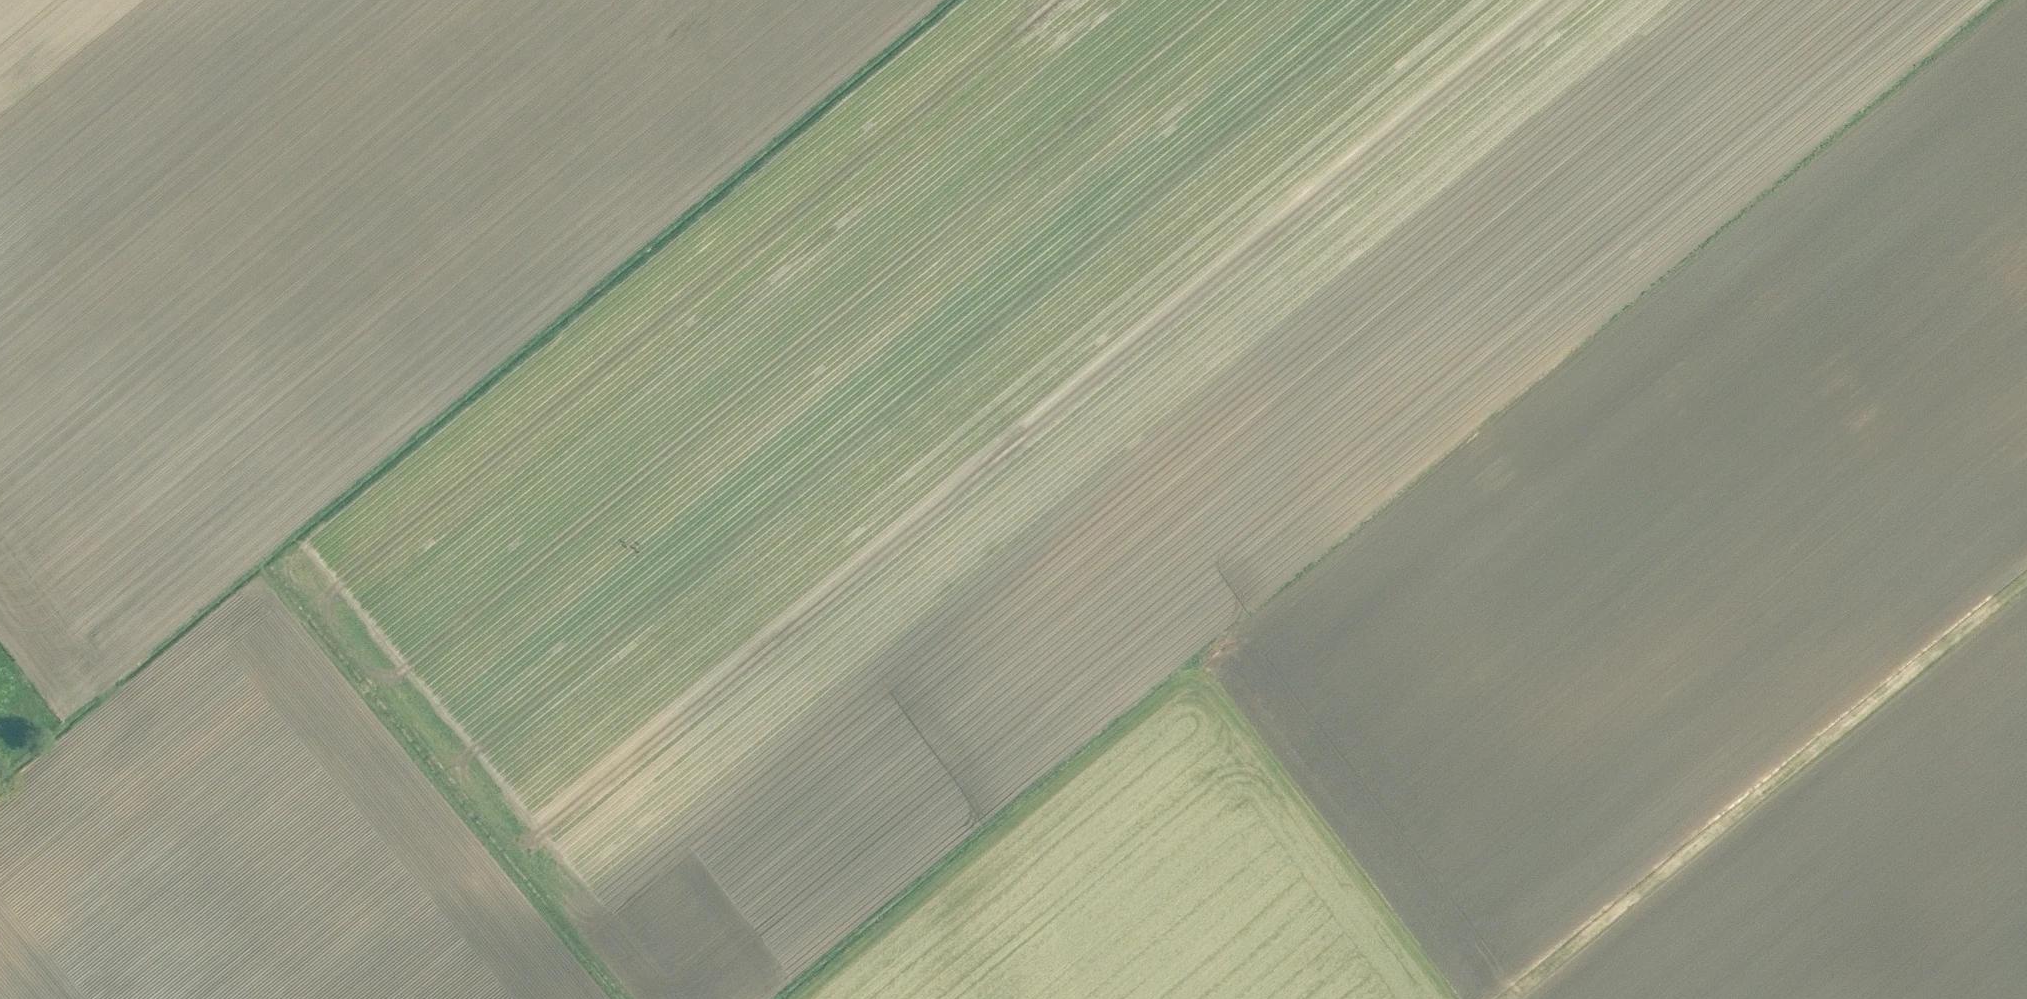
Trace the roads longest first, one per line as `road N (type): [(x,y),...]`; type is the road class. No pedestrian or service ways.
road 1 (track): [(1512,998),(2026,578)]

